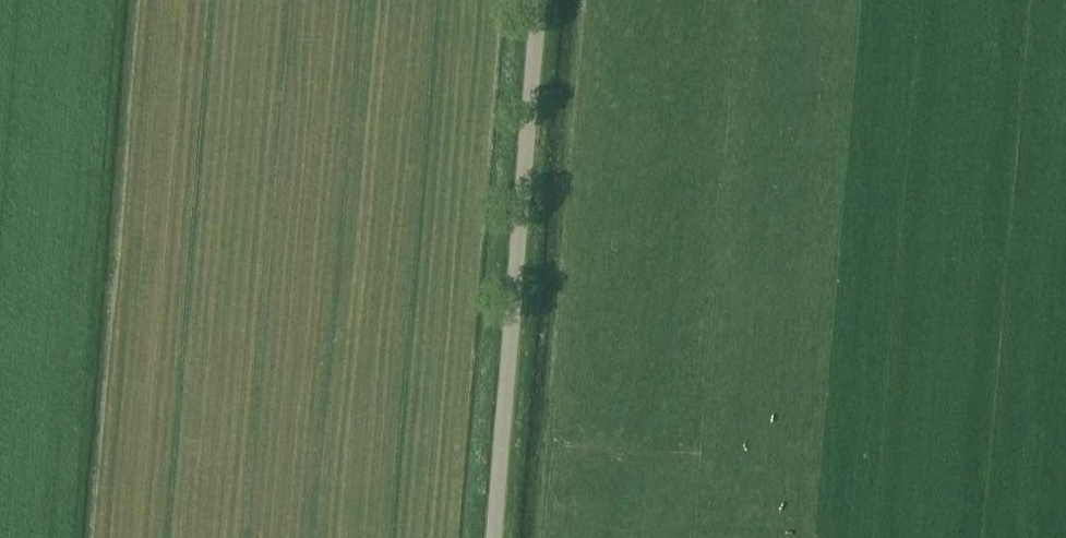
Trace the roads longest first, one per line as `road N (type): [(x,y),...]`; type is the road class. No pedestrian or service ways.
road 1 (unclassified): [(539,0),(495,537)]

